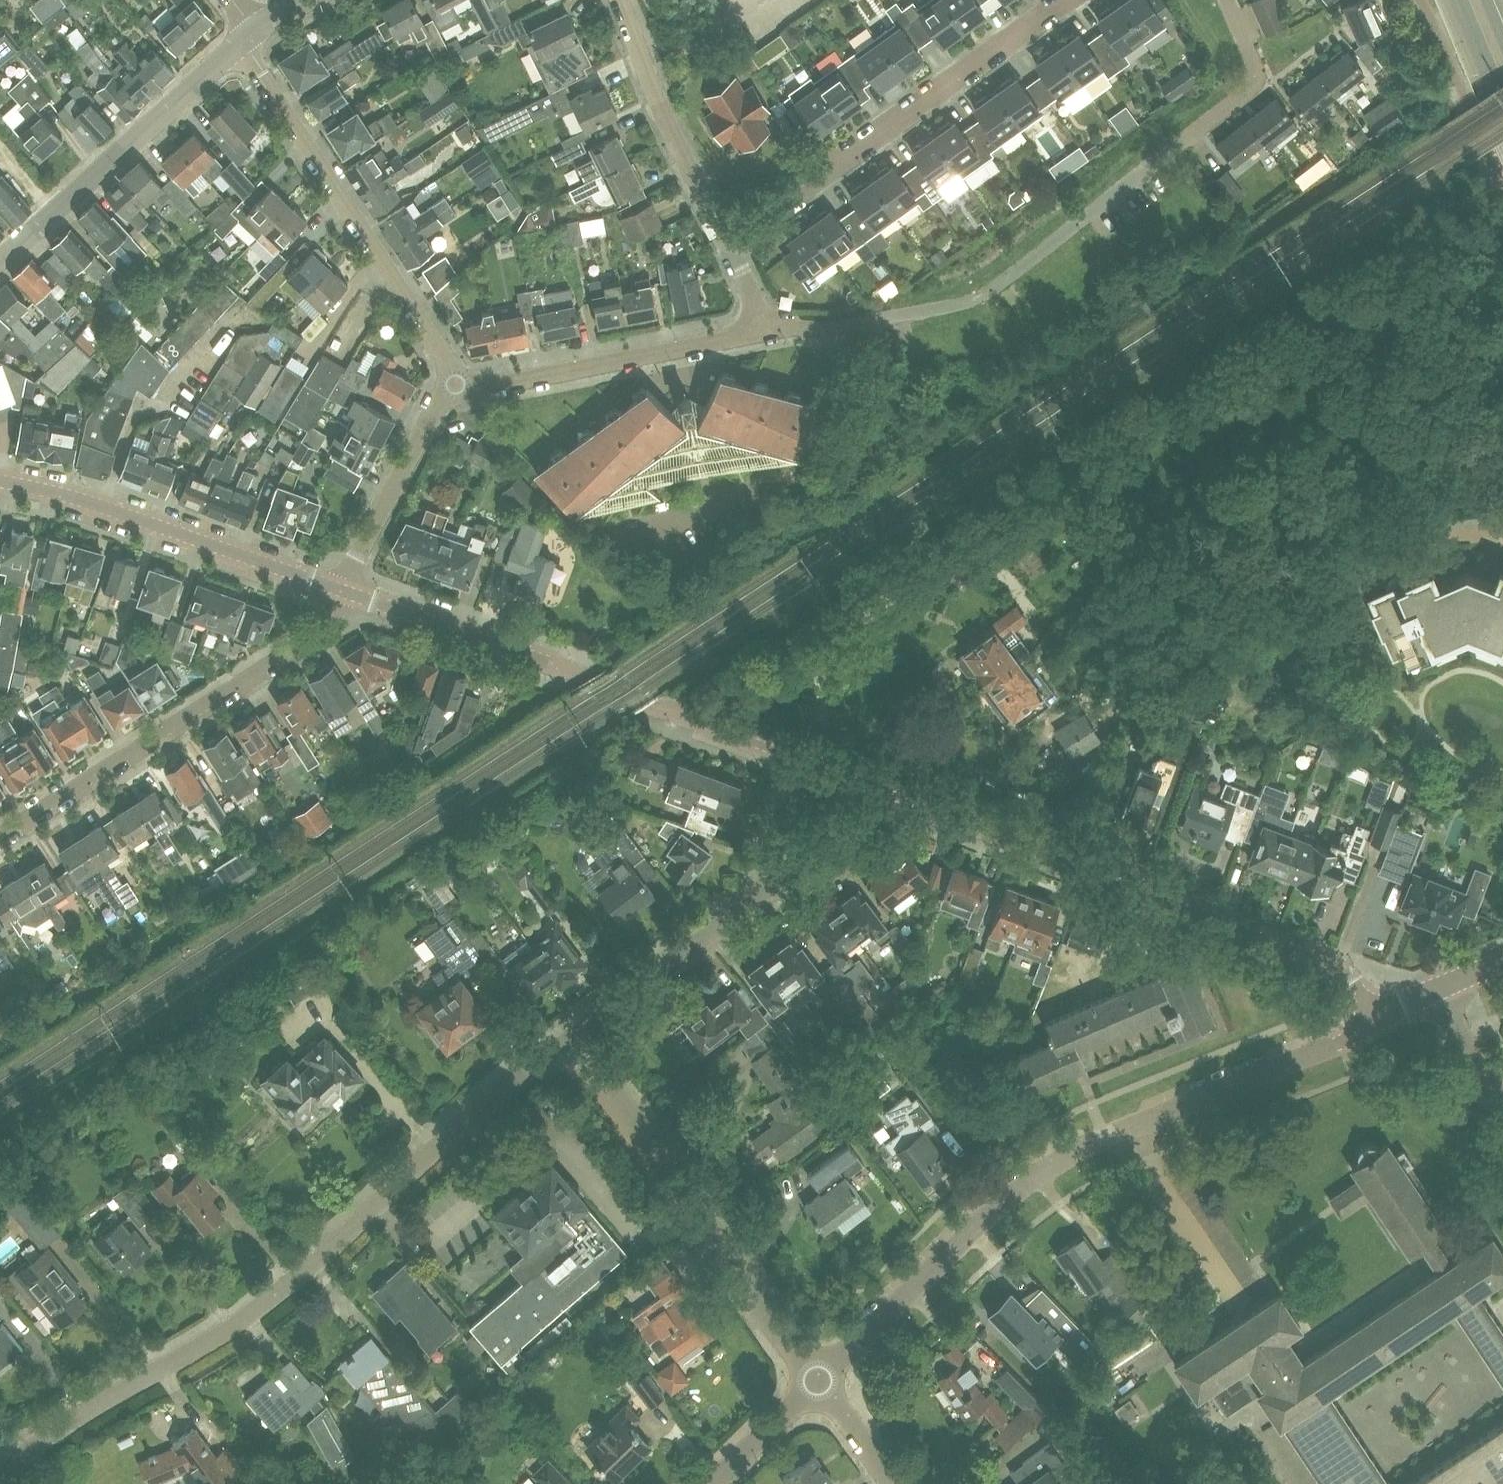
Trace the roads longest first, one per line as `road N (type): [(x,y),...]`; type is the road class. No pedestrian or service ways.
road 1 (unclassified): [(569,1034),(305,1273),(252,1314),(85,1413),(0,1478)]
road 2 (unclassified): [(818,1381),(1047,1165),(1352,1037),(1373,1019)]
road 3 (residential): [(763,334),(856,333),(978,296),(1247,91),(1255,69),(1229,0)]
road 4 (unclassified): [(893,798),(341,589)]
road 5 (unclassified): [(893,798),(1338,968),(1361,989),(1373,1019)]
road 6 (residential): [(1084,0),(732,246)]
road 7 (residential): [(0,834),(329,625),(341,589)]
road 8 (unclassified): [(818,1381),(569,1034)]
road 9 (residential): [(238,41),(457,389)]
road 10 (residential): [(893,798),(783,885),(569,1034)]
road 11 (unclassified): [(341,589),(104,506),(0,481)]
road 12 (unclassified): [(0,263),(238,41)]
road 13 (residential): [(457,389),(763,334)]
road 14 (residential): [(732,246),(620,0)]
road 15 (residential): [(341,589),(457,389)]
road 16 (unclassified): [(712,1483),(818,1381)]
road 17 (unclassified): [(893,1483),(818,1381)]
road 18 (unclassified): [(1502,1091),(1429,993)]

